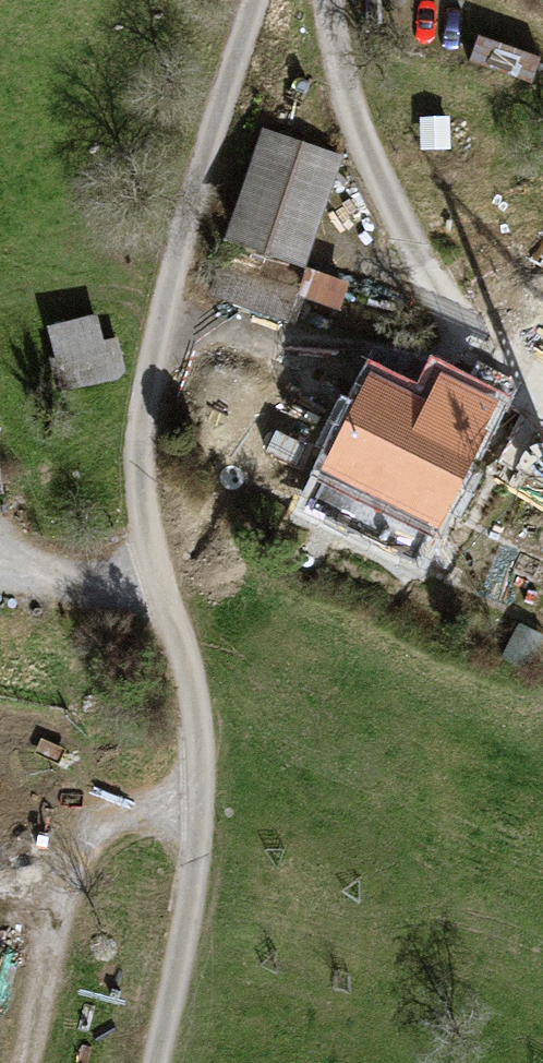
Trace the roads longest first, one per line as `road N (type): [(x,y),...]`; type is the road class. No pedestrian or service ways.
road 1 (track): [(259,0),(198,182),(137,466),(197,699),(202,813),(155,1062)]
road 2 (track): [(542,399),(462,356),(349,120),(326,0)]
road 3 (track): [(33,1062),(74,872),(105,831),(150,815),(202,813)]
road 4 (track): [(462,356),(393,356),(163,325)]

